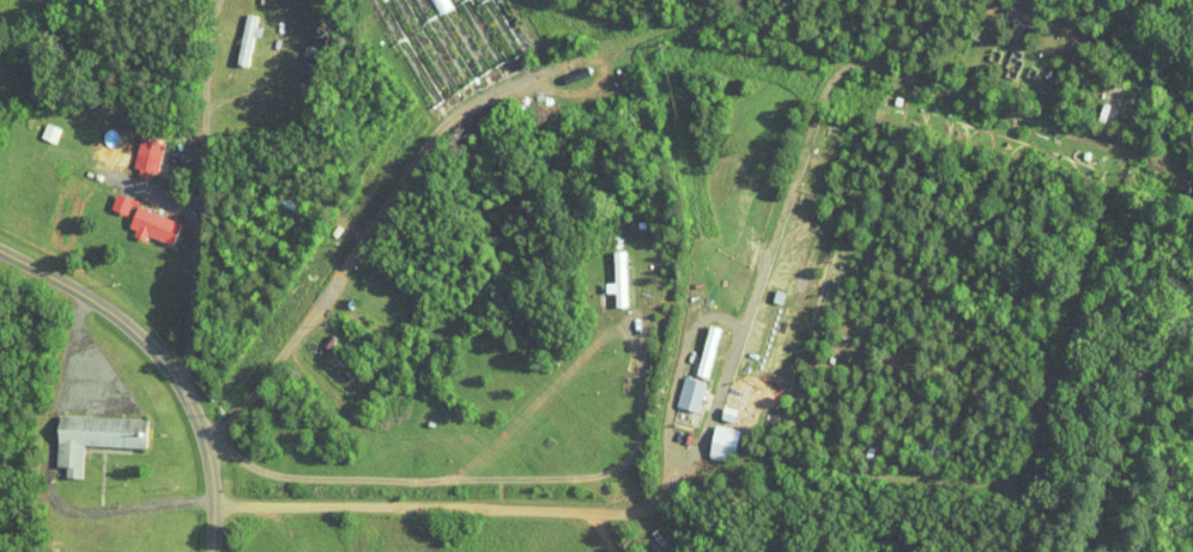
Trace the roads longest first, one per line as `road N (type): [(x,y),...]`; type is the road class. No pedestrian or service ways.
road 1 (residential): [(211,551),(208,459),(176,378),(117,316),(0,250)]
road 2 (residential): [(168,368),(186,362),(199,320),(213,0)]

